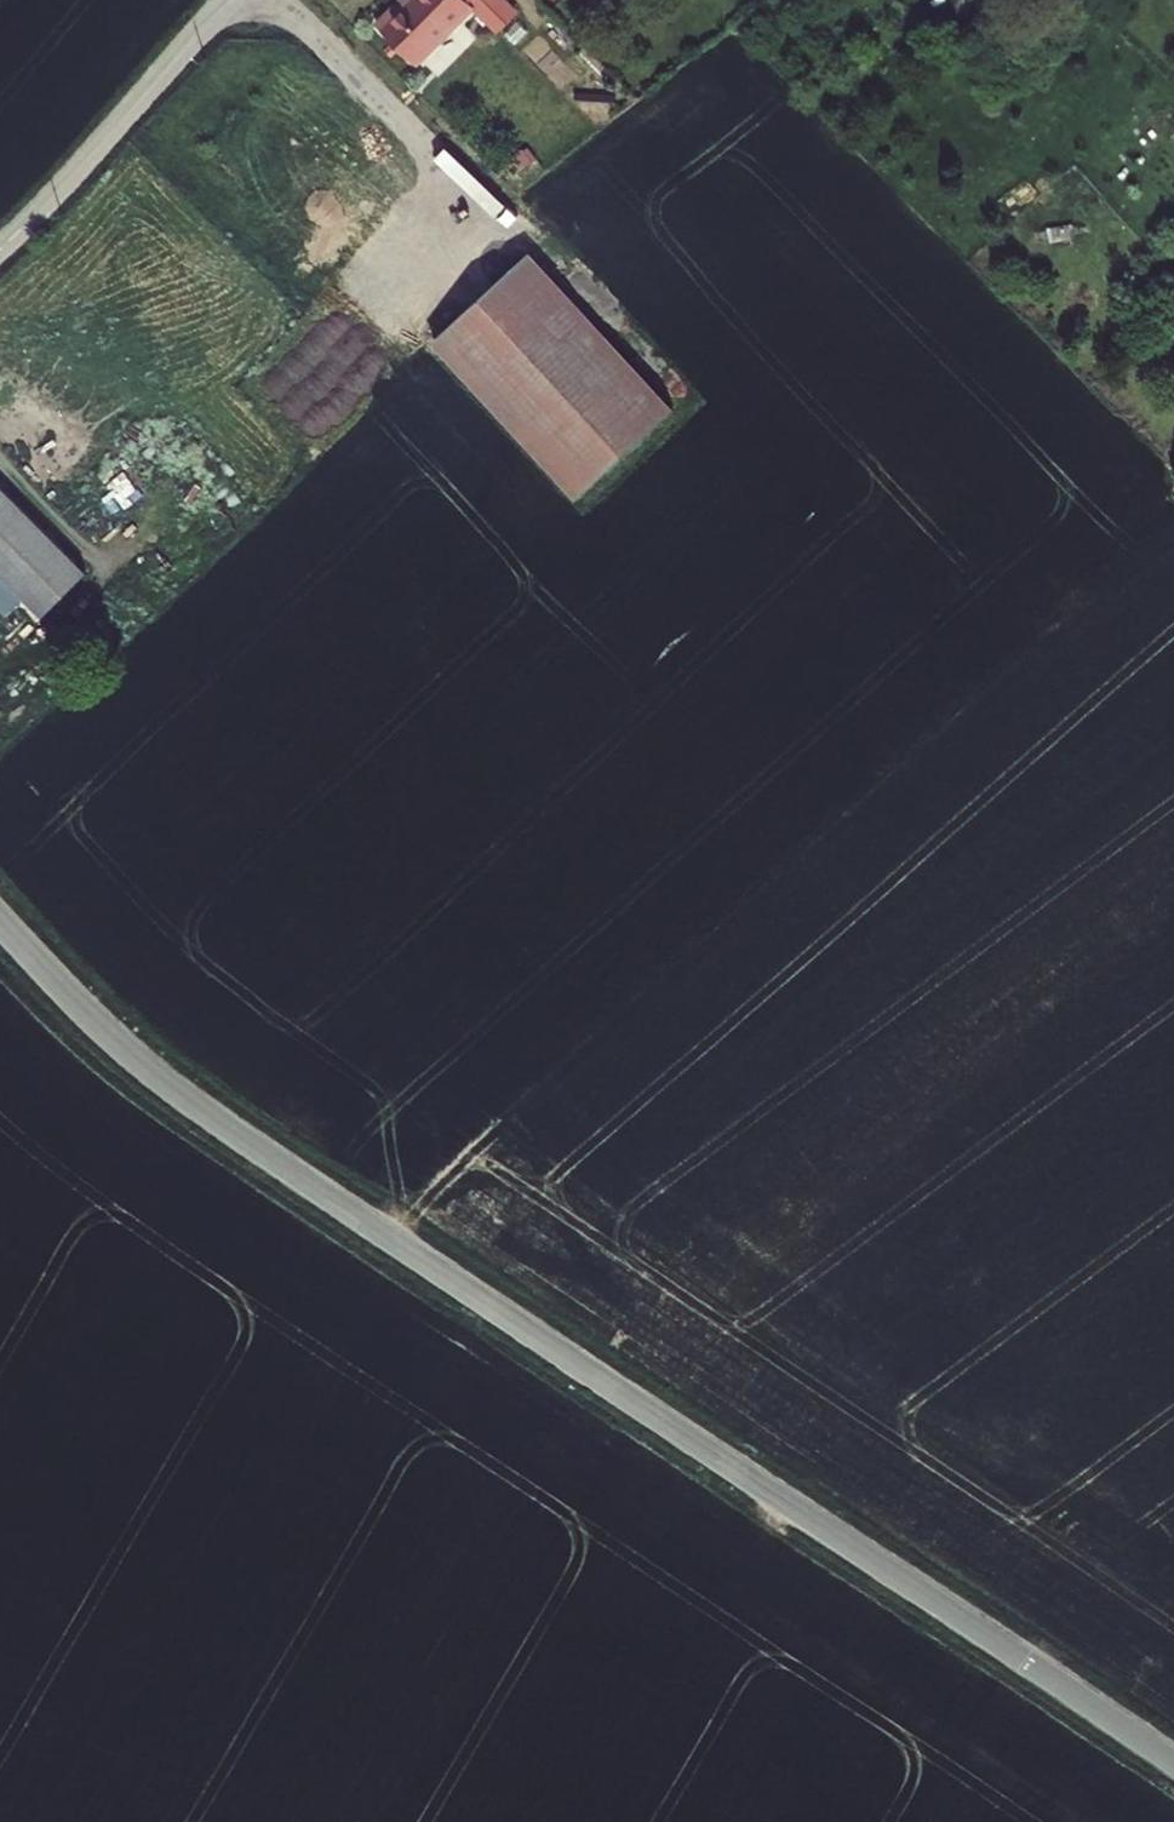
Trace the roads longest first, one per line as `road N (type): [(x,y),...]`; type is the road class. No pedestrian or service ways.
road 1 (unclassified): [(0,922),(158,1080),(1173,1762)]
road 2 (residential): [(0,250),(94,157),(230,0)]

